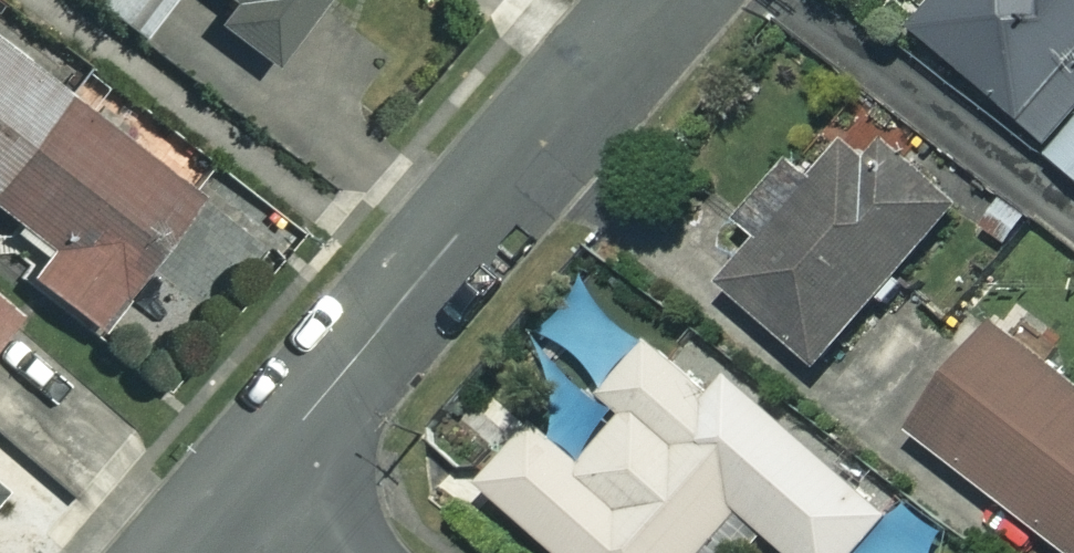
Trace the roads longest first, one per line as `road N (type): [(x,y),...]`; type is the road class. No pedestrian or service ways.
road 1 (residential): [(239,495),(660,0)]

